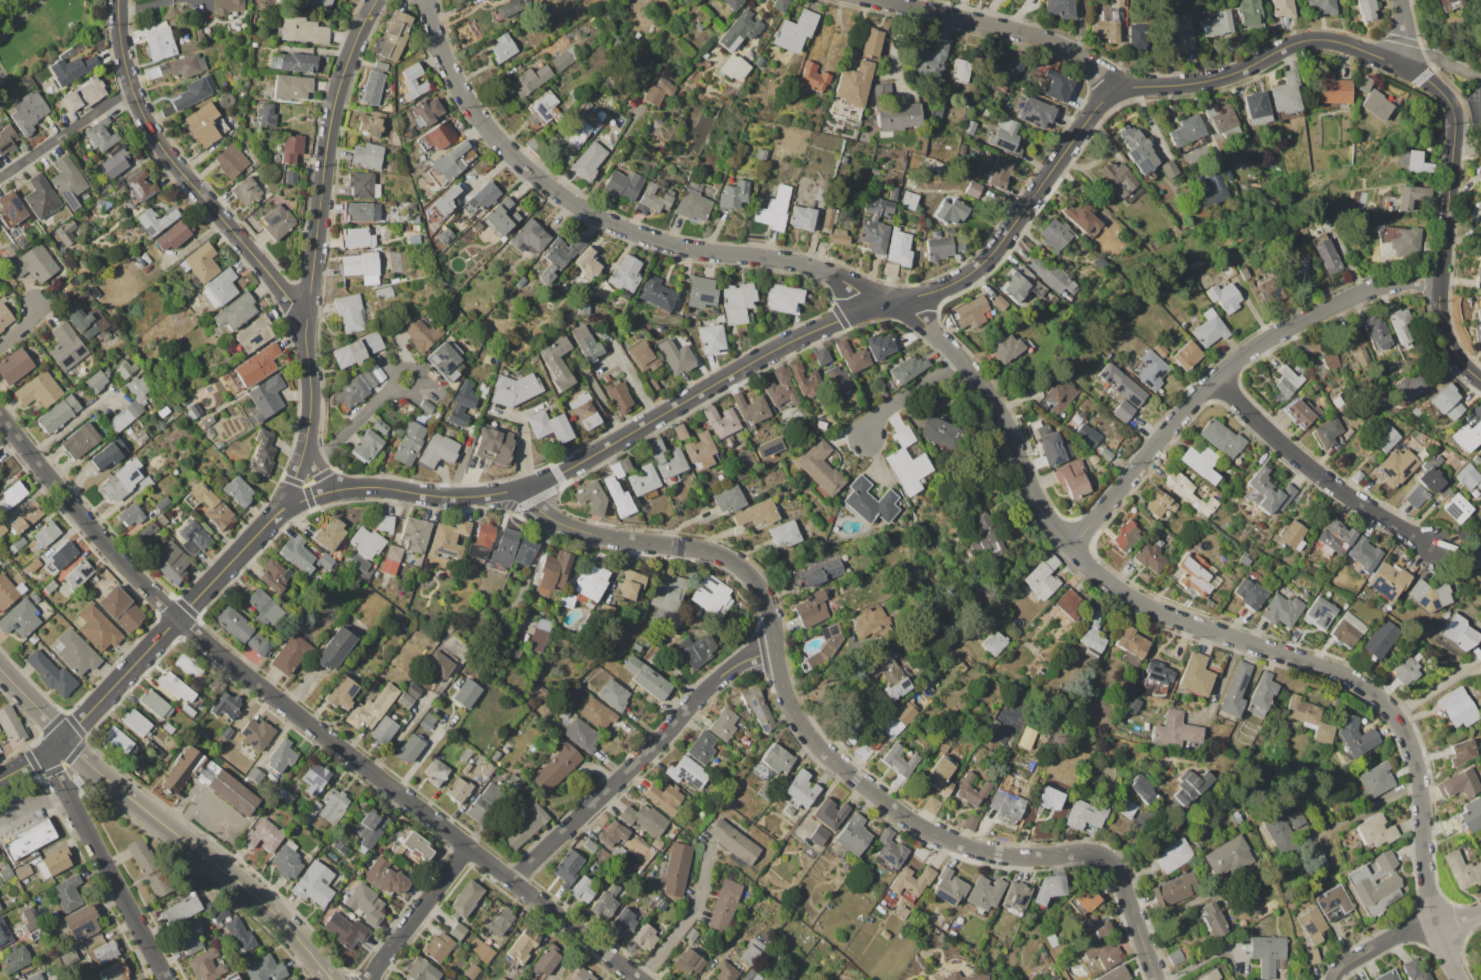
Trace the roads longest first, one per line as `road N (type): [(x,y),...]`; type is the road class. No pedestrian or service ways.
road 1 (residential): [(1438,927),(1425,879),(1416,751),(1378,695),(1135,600),(1070,547),(974,373),(914,314),(815,269),(667,242),(556,191),(469,102),(429,15)]
road 2 (residential): [(359,487),(456,498),(536,485),(785,344),(950,285),(992,251),(1114,92),(1202,81),(1315,39),(1396,63)]
road 3 (residential): [(1155,979),(1123,882),(1105,862),(1018,858),(946,839),(835,763),(795,711),(770,608),(745,568),(707,551),(562,524),(536,485)]
road 4 (residential): [(640,979),(176,619),(0,413)]
road 5 (residential): [(1070,547),(1188,402),(1243,354),(1364,291),(1439,280)]
road 6 (residential): [(305,448),(306,317),(332,117),(377,0)]
road 7 (residential): [(306,317),(143,117),(123,57),(118,0)]
road 8 (residential): [(1396,63),(1451,105),(1439,314),(1453,353),(1480,380)]
road 9 (residential): [(513,881),(703,690),(776,649)]
road 10 (residential): [(59,743),(272,517)]
road 11 (tertiary): [(332,979),(255,895),(108,780)]
road 12 (residential): [(1214,377),(1344,496),(1435,545)]
road 13 (residential): [(166,979),(54,770),(59,743)]
road 14 (residential): [(1114,92),(1093,67),(1051,42),(888,0)]
road 15 (residential): [(368,979),(468,847)]
road 16 (residential): [(1334,979),(1353,959),(1404,931),(1480,913)]
road 17 (residential): [(959,357),(880,412),(864,434)]

